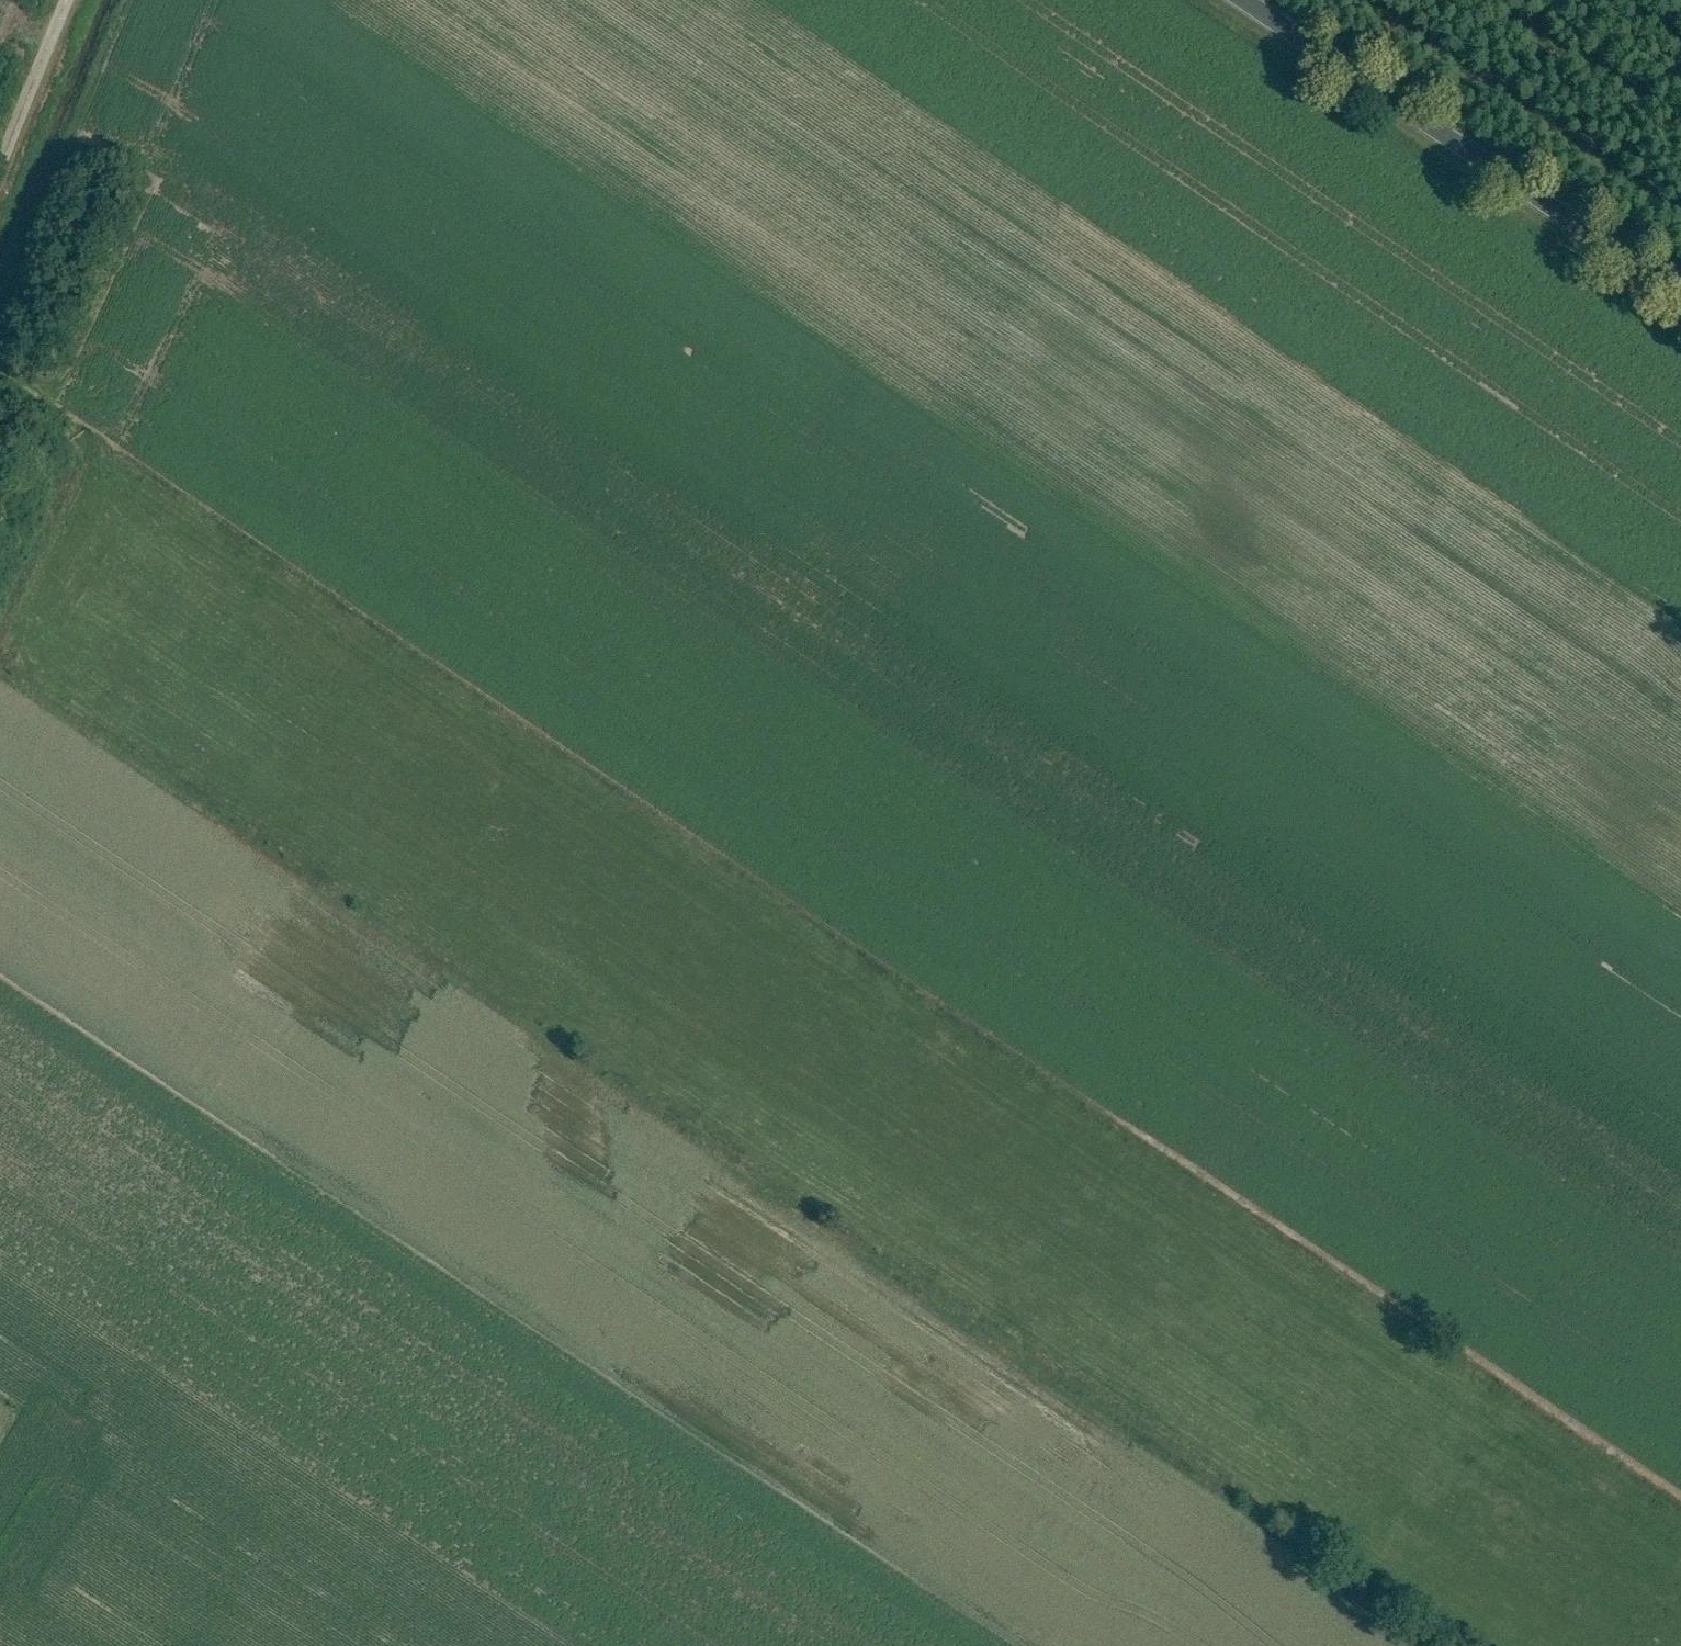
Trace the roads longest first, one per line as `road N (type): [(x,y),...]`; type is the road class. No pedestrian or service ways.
road 1 (tertiary): [(1680,294),(1243,0)]
road 2 (track): [(0,175),(70,0)]

